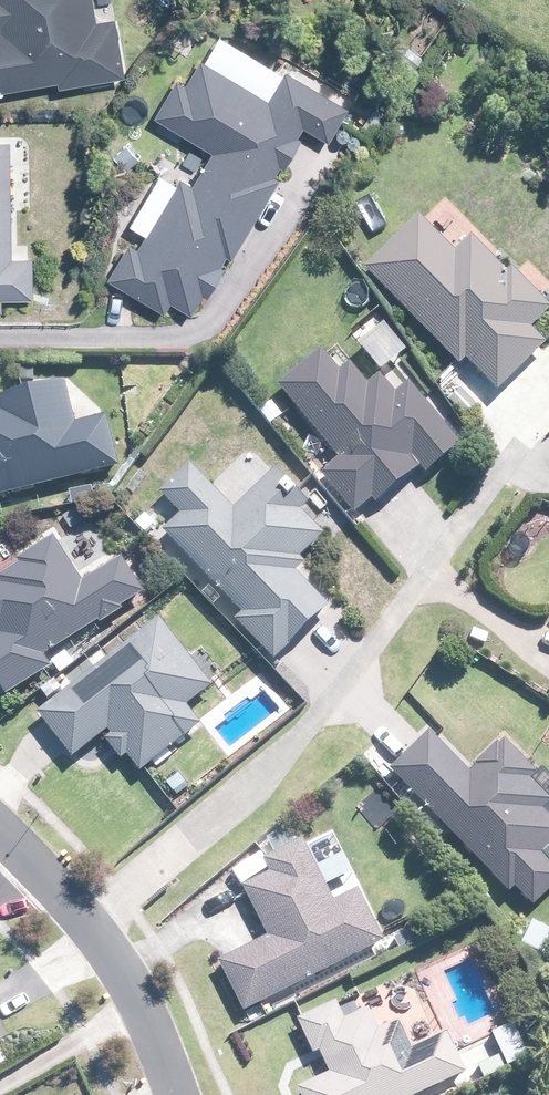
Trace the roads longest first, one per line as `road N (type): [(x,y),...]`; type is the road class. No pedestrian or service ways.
road 1 (residential): [(524,441),(343,684),(237,798),(81,921)]
road 2 (residential): [(173,1094),(122,973),(81,921)]
road 3 (residential): [(81,921),(0,825)]

